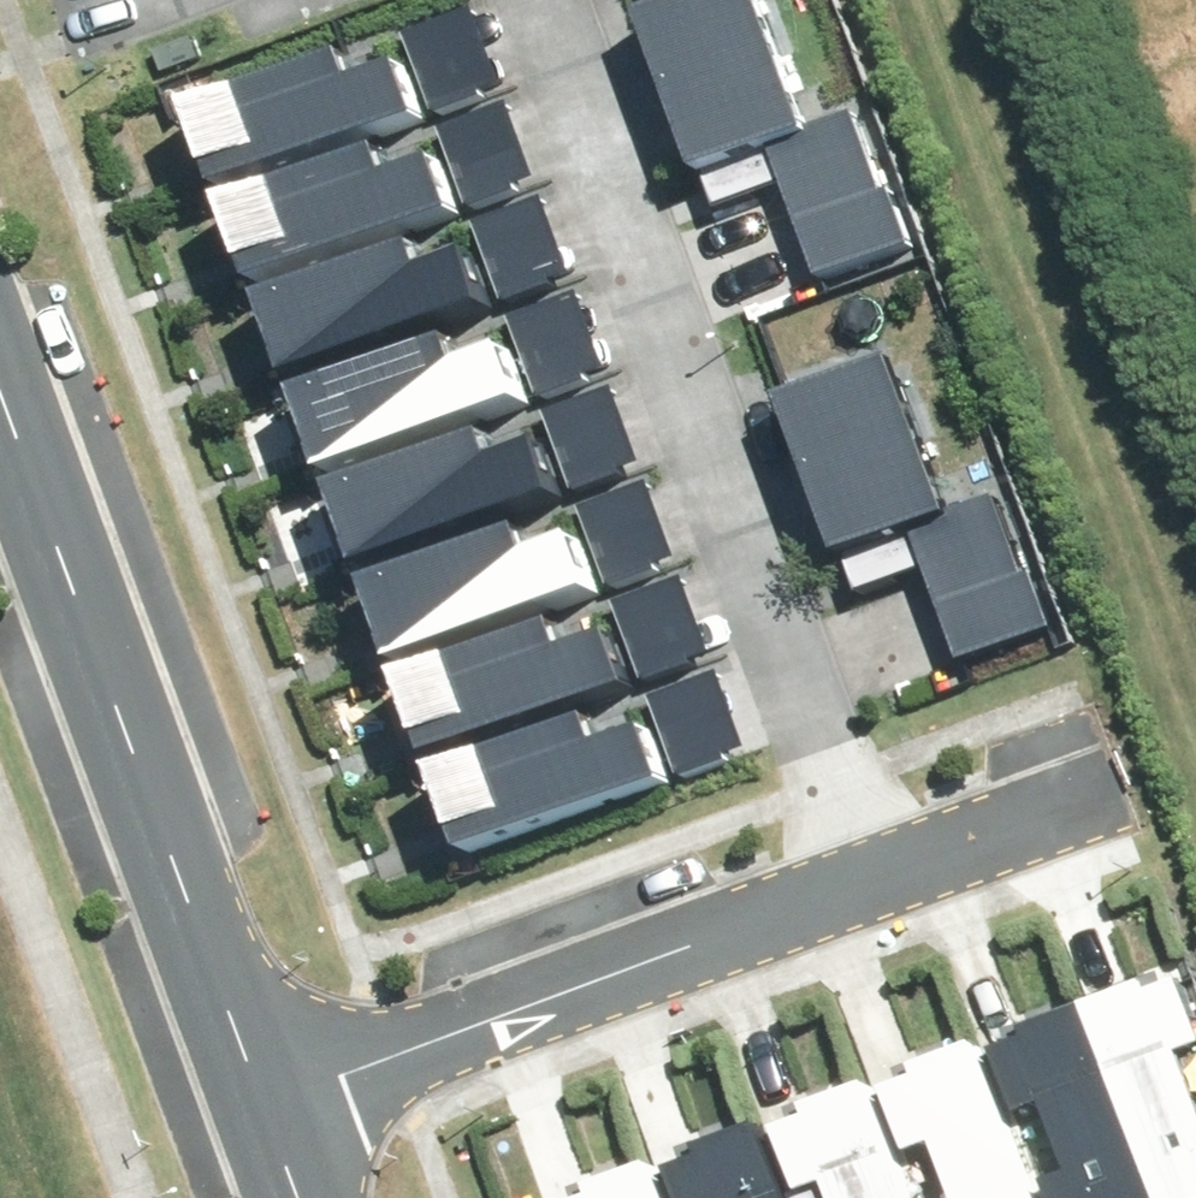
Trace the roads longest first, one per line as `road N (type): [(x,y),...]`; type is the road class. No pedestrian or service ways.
road 1 (residential): [(536,0),(858,888)]
road 2 (residential): [(270,1109),(0,375)]
road 3 (residential): [(270,1109),(858,888)]
road 4 (residential): [(858,888),(1111,794)]

